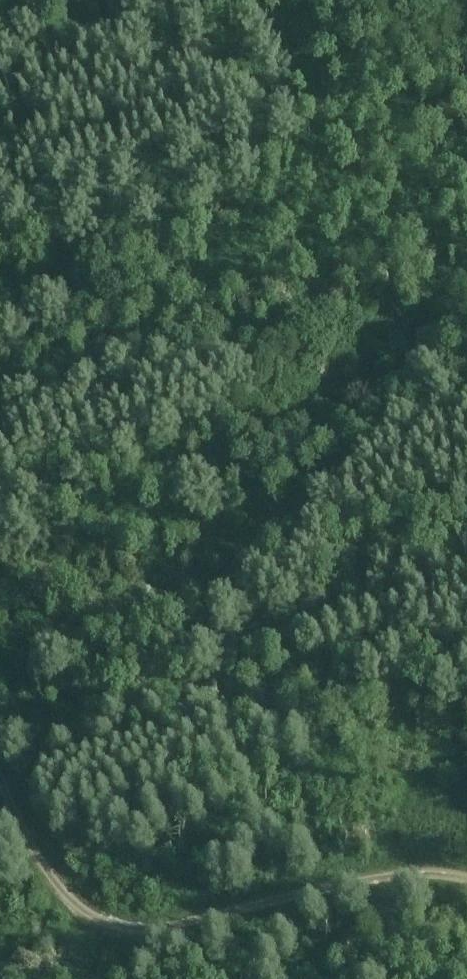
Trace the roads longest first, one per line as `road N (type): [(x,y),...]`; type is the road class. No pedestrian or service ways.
road 1 (track): [(466,870),(396,873),(123,929),(42,872),(0,791)]

